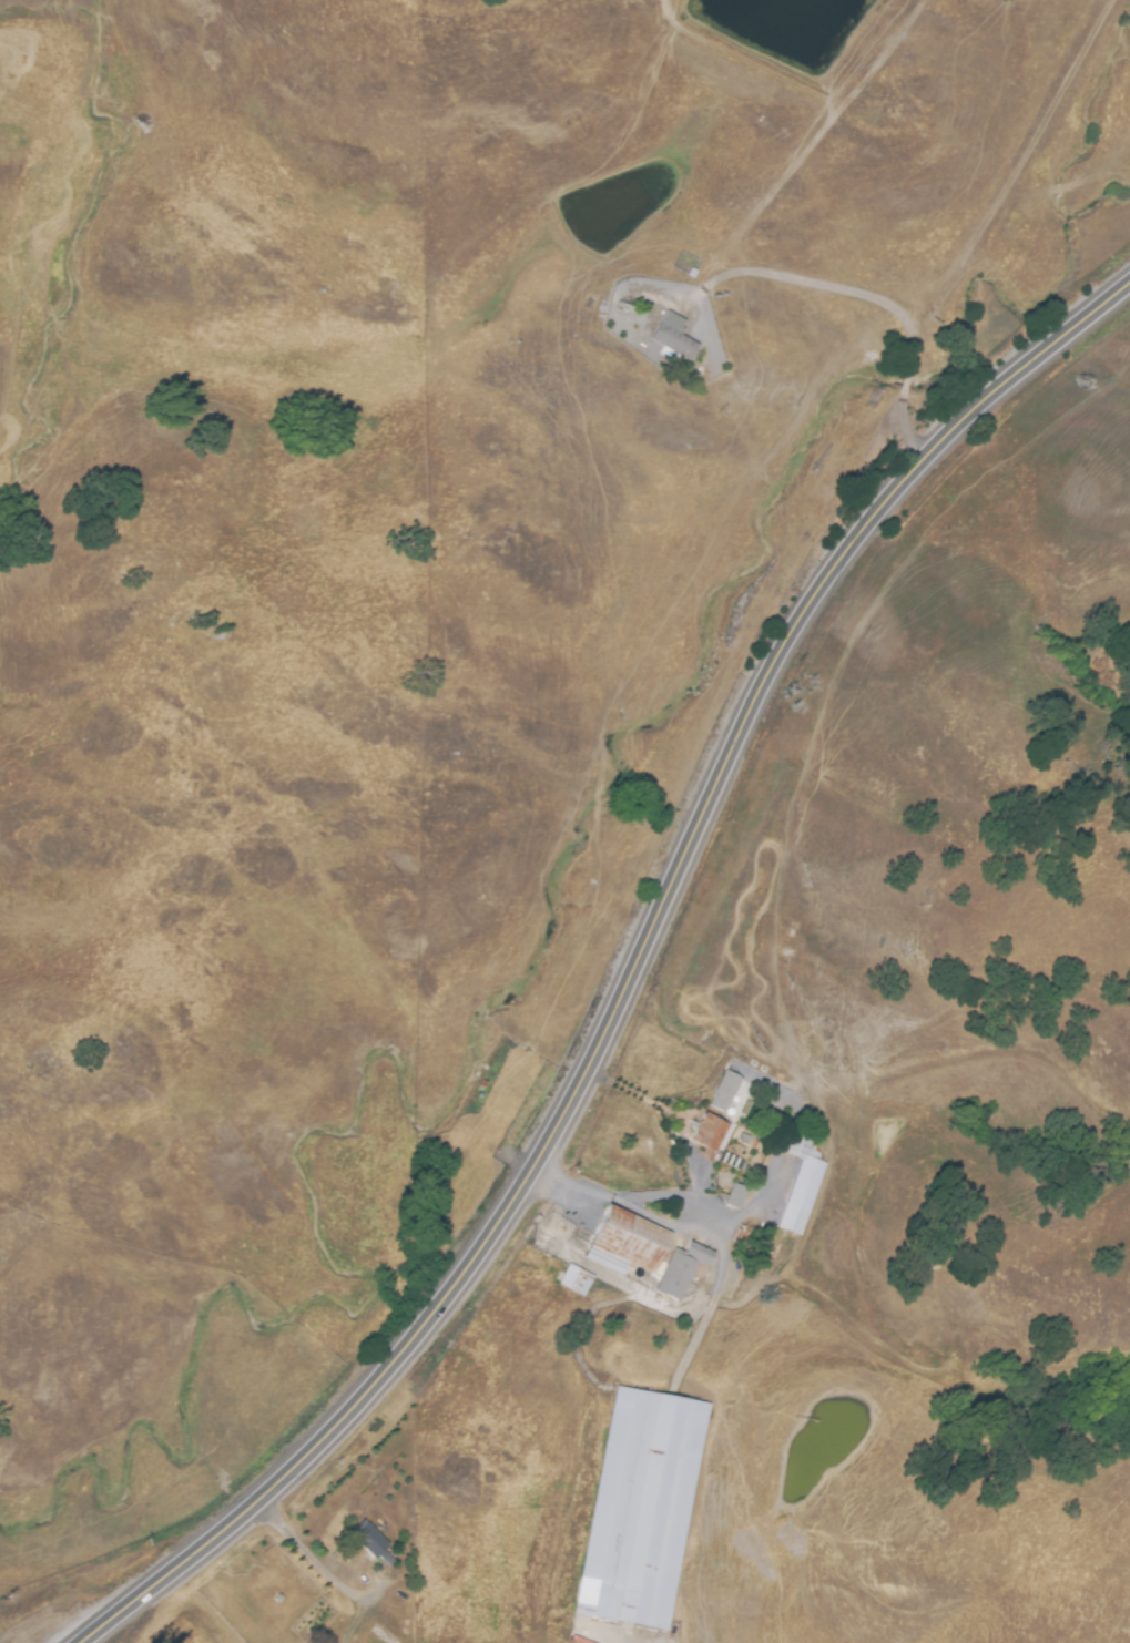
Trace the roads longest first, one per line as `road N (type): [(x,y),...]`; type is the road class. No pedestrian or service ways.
road 1 (tertiary): [(1129,278),(990,386),(839,549),(765,662),(717,758),(586,1069),(460,1274),(305,1459),(87,1642)]

